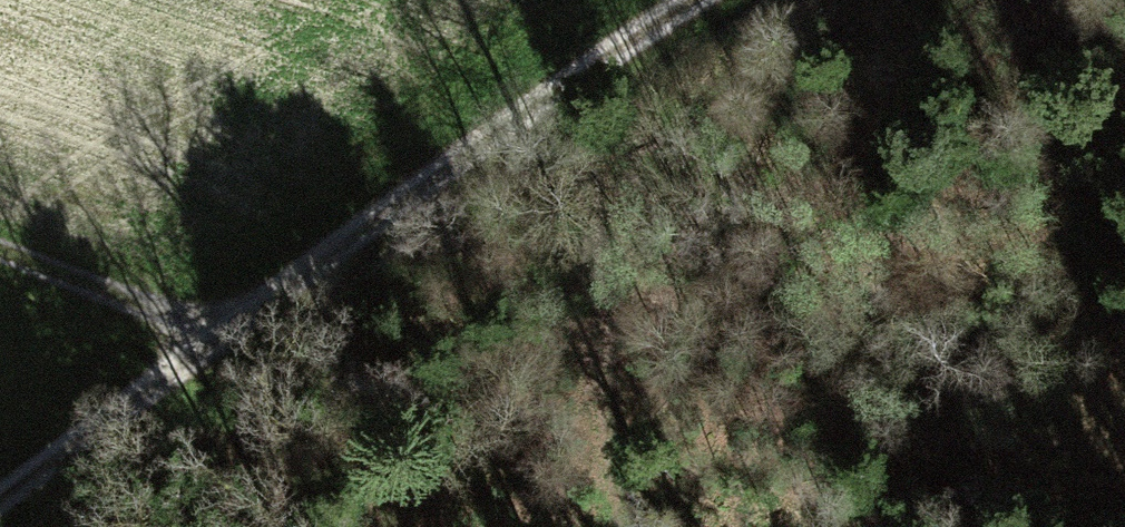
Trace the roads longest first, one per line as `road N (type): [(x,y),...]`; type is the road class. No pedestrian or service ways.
road 1 (track): [(0,513),(581,97),(733,0)]
road 2 (track): [(581,97),(652,526)]
road 3 (track): [(0,252),(220,355)]

